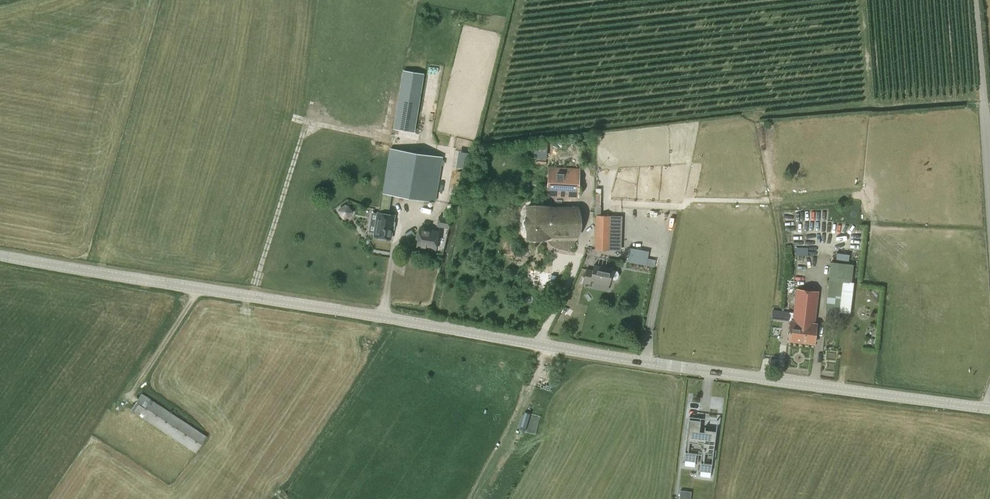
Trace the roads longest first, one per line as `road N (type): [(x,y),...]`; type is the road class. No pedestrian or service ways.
road 1 (tertiary): [(989,408),(676,366),(0,256)]
road 2 (track): [(763,379),(782,249),(761,131)]
road 3 (track): [(858,192),(621,202)]
road 4 (track): [(975,0),(989,183)]

